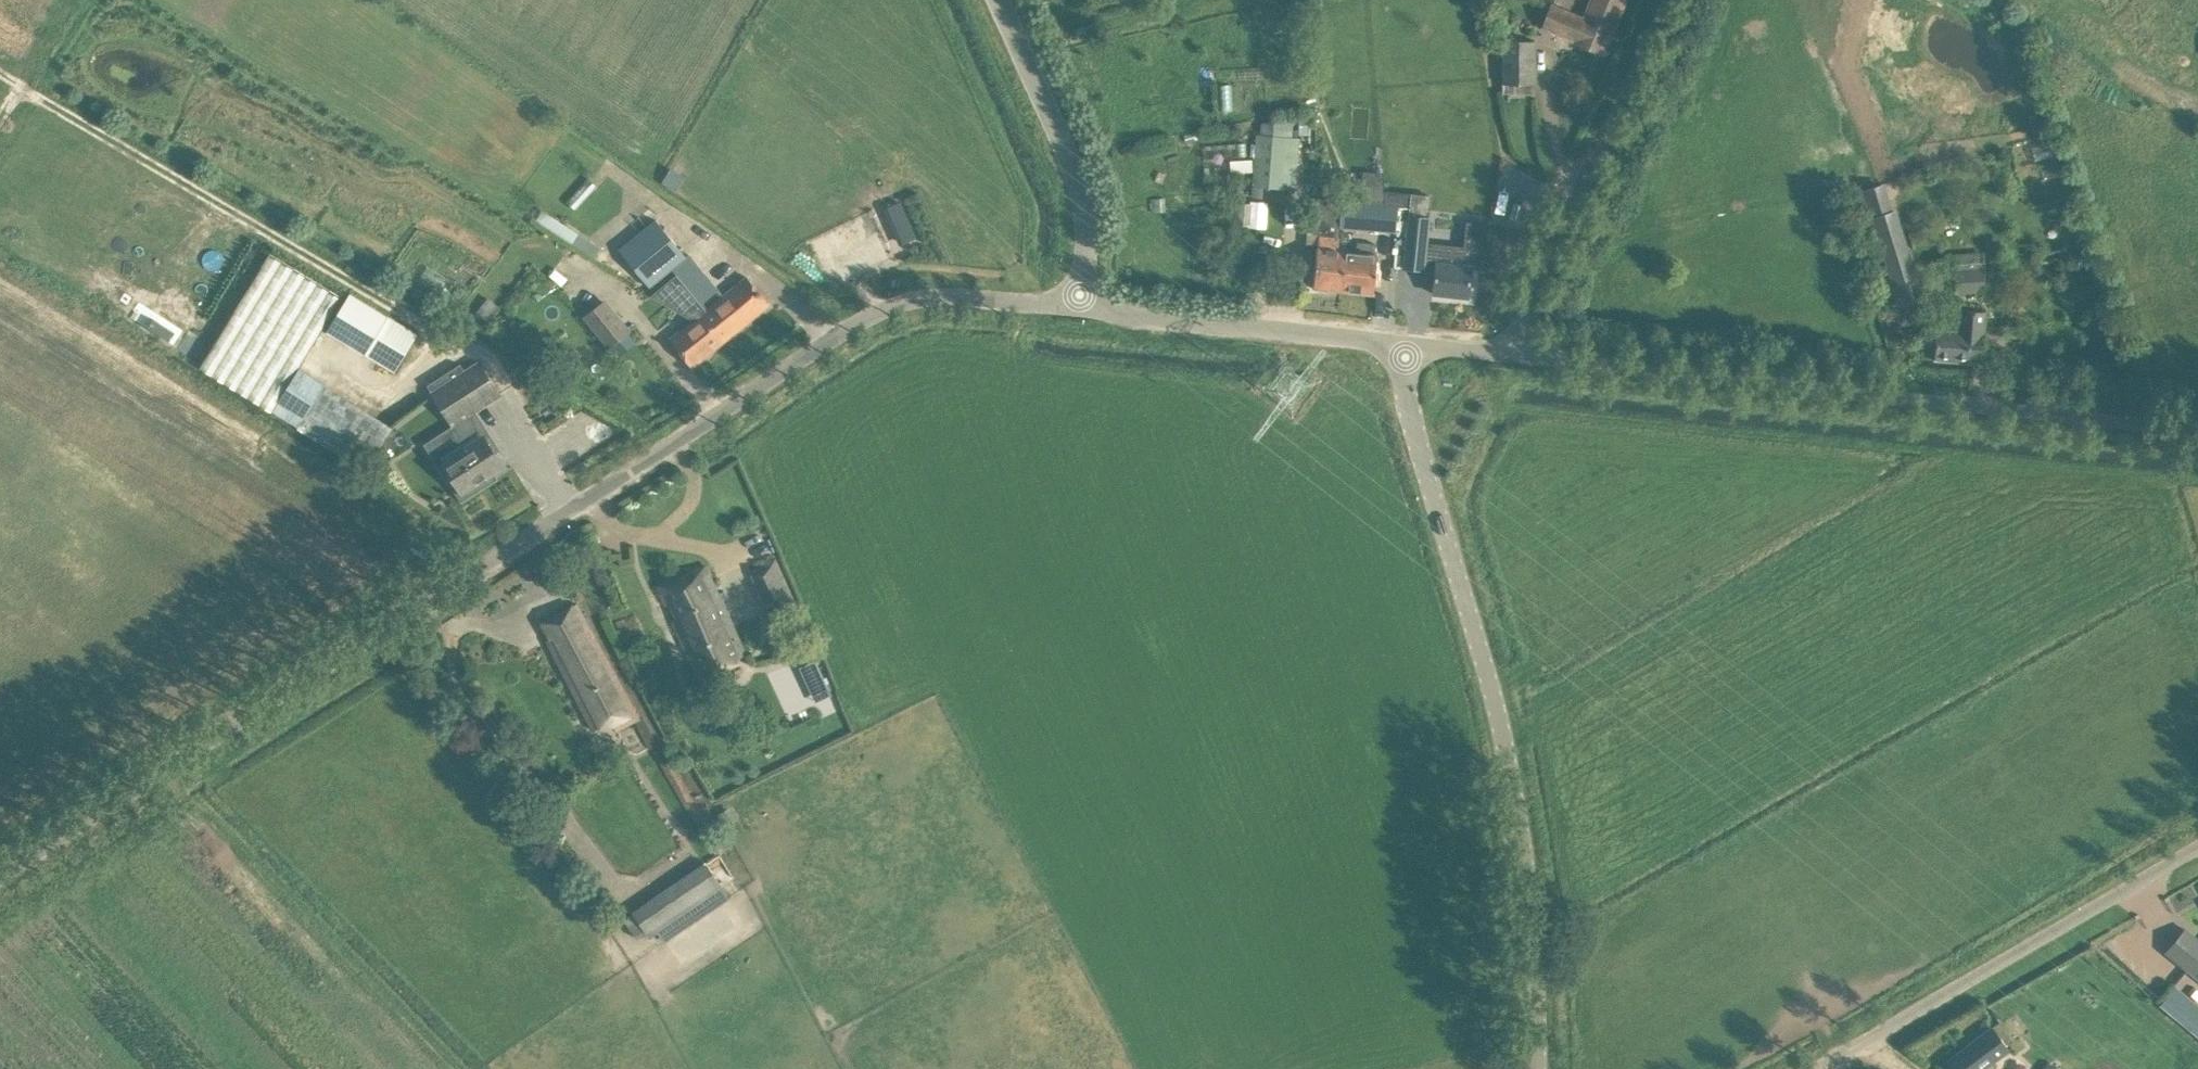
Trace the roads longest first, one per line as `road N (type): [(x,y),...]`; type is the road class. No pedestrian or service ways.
road 1 (unclassified): [(0,873),(866,319),(935,297),(1082,309)]
road 2 (unclassified): [(1406,343),(1410,412),(1493,694),(1517,810),(1536,1068)]
road 3 (unclassified): [(2197,429),(1522,356)]
road 4 (unclassified): [(1814,1068),(2197,846)]
road 5 (unclassified): [(1522,356),(1529,308),(1670,0)]
road 6 (unclassified): [(1082,309),(1085,204),(994,0)]
road 7 (unclassified): [(1406,343),(1082,309)]

